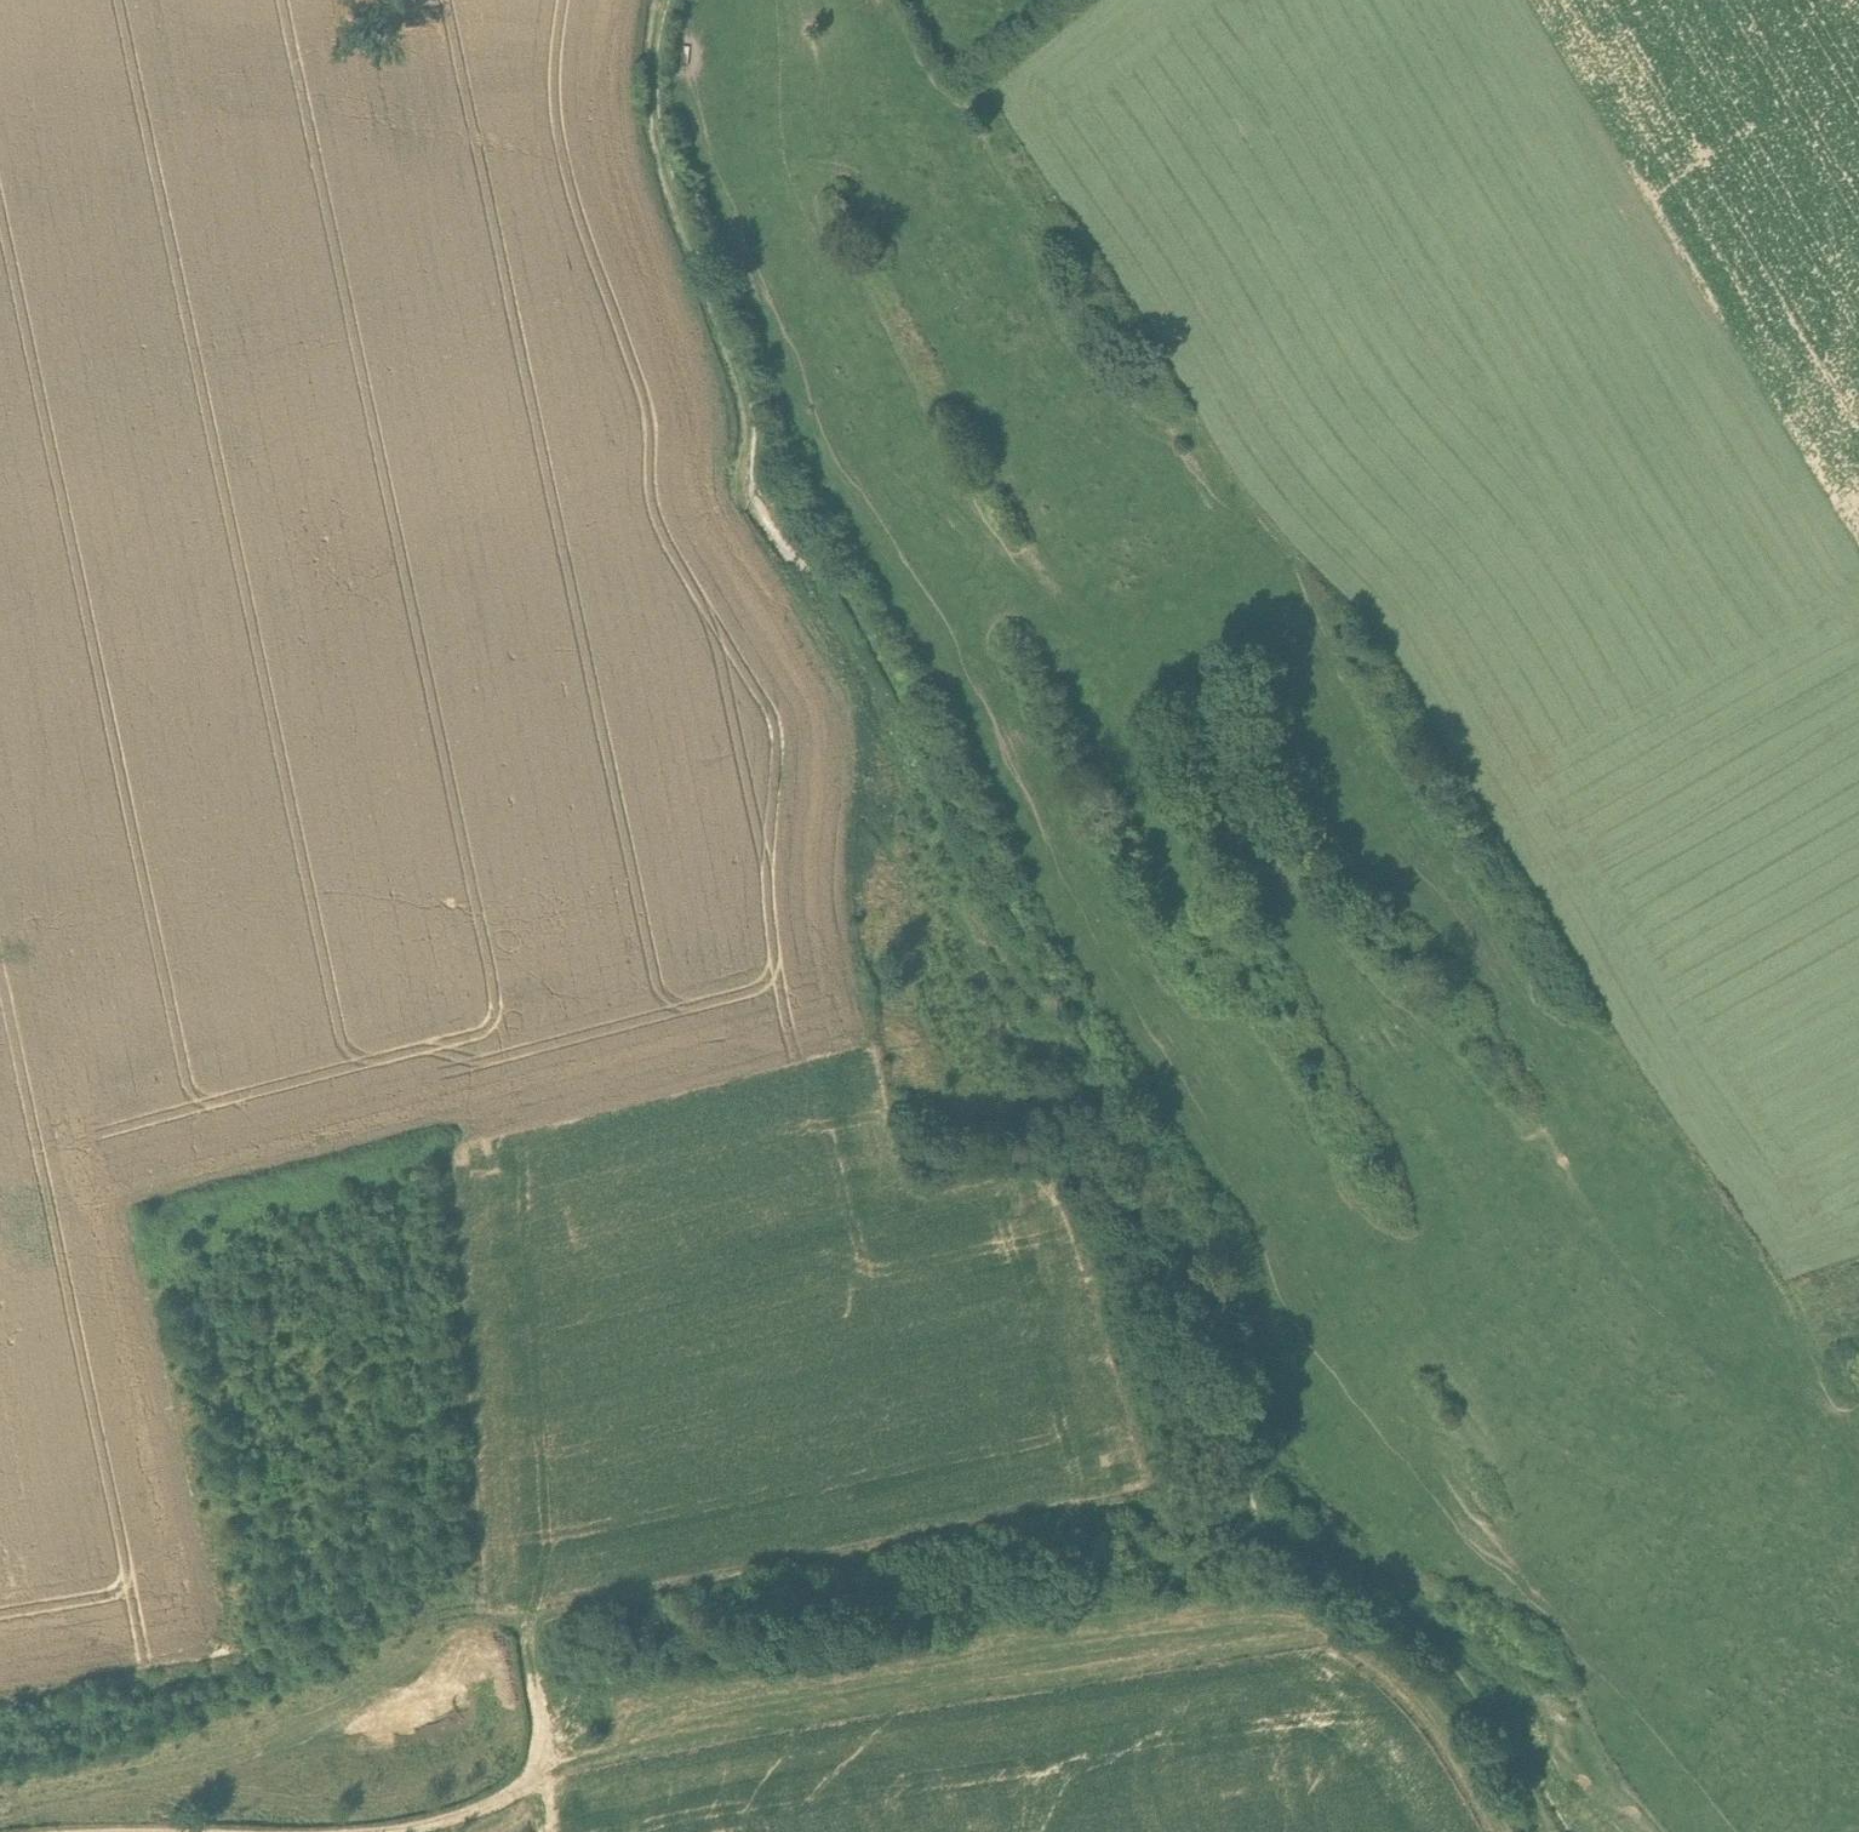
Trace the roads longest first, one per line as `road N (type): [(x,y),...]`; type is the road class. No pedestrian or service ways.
road 1 (track): [(664,0),(653,83),(660,143),(748,404),(756,451)]
road 2 (track): [(1265,1544),(1367,1597),(1442,1660),(1482,1711),(1547,1831)]
road 3 (track): [(526,1629),(539,1738),(530,1771),(512,1792),(473,1812),(387,1831)]

